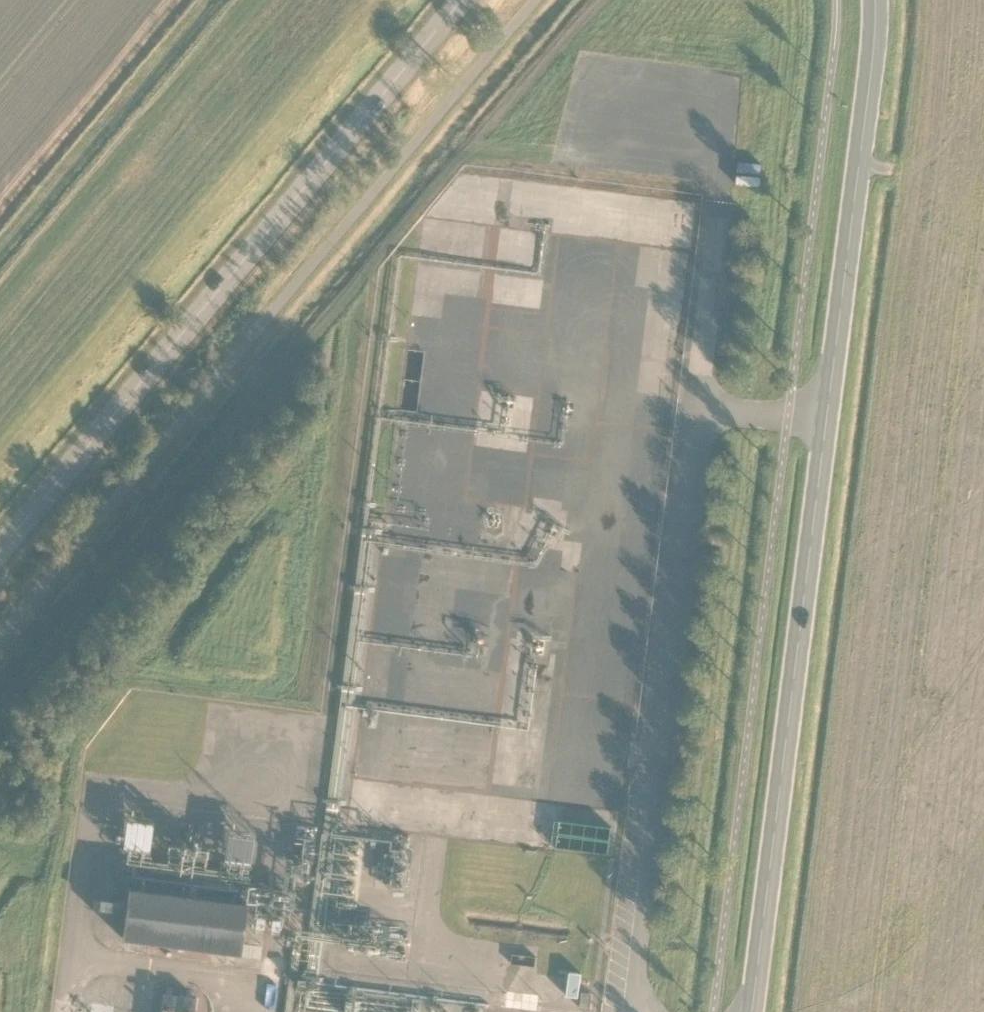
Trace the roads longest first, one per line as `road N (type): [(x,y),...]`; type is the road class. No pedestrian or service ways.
road 1 (primary): [(752,1011),(875,0)]
road 2 (secondary): [(0,548),(460,0)]

